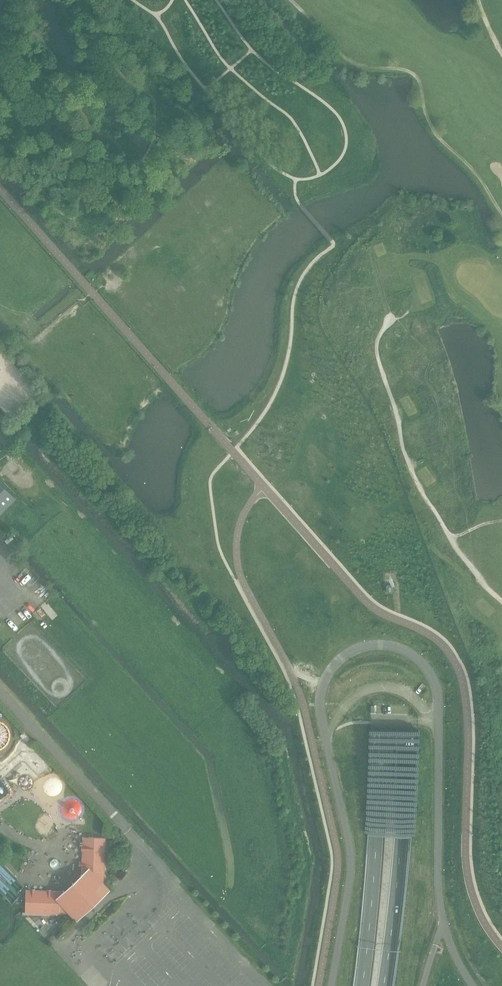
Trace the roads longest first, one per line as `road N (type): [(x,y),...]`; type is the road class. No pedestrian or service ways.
road 1 (primary): [(384,985),(405,758),(401,524),(350,255),(271,0)]
road 2 (primary): [(247,0),(302,159),(376,511),(378,797),(363,985)]

